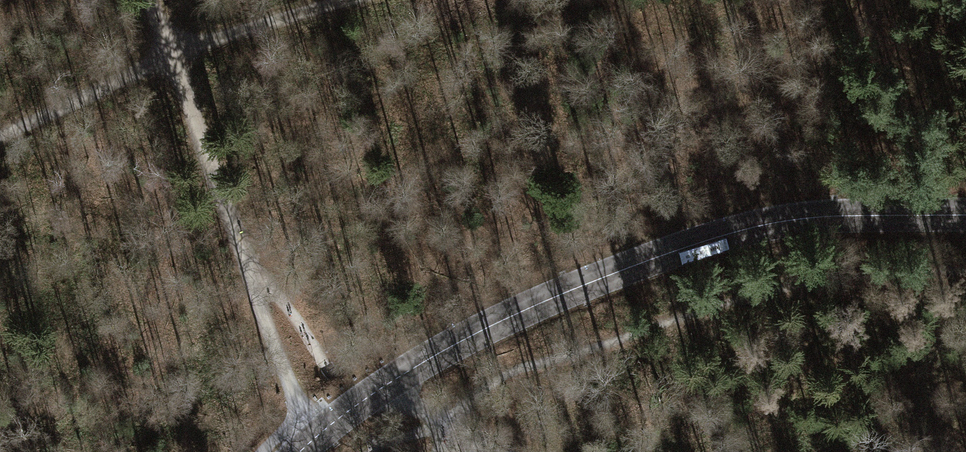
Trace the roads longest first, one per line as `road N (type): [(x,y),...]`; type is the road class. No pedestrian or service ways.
road 1 (secondary): [(300,451),(437,354),(633,264),(792,218),(965,215)]
road 2 (track): [(452,427),(467,405),(523,369),(787,279),(965,267)]
road 3 (track): [(245,263),(148,0)]
road 4 (track): [(352,0),(170,57)]
road 5 (track): [(0,137),(170,57)]
road 6 (track): [(319,434),(270,338),(245,263)]
road 7 (track): [(245,263),(288,308),(332,378)]

